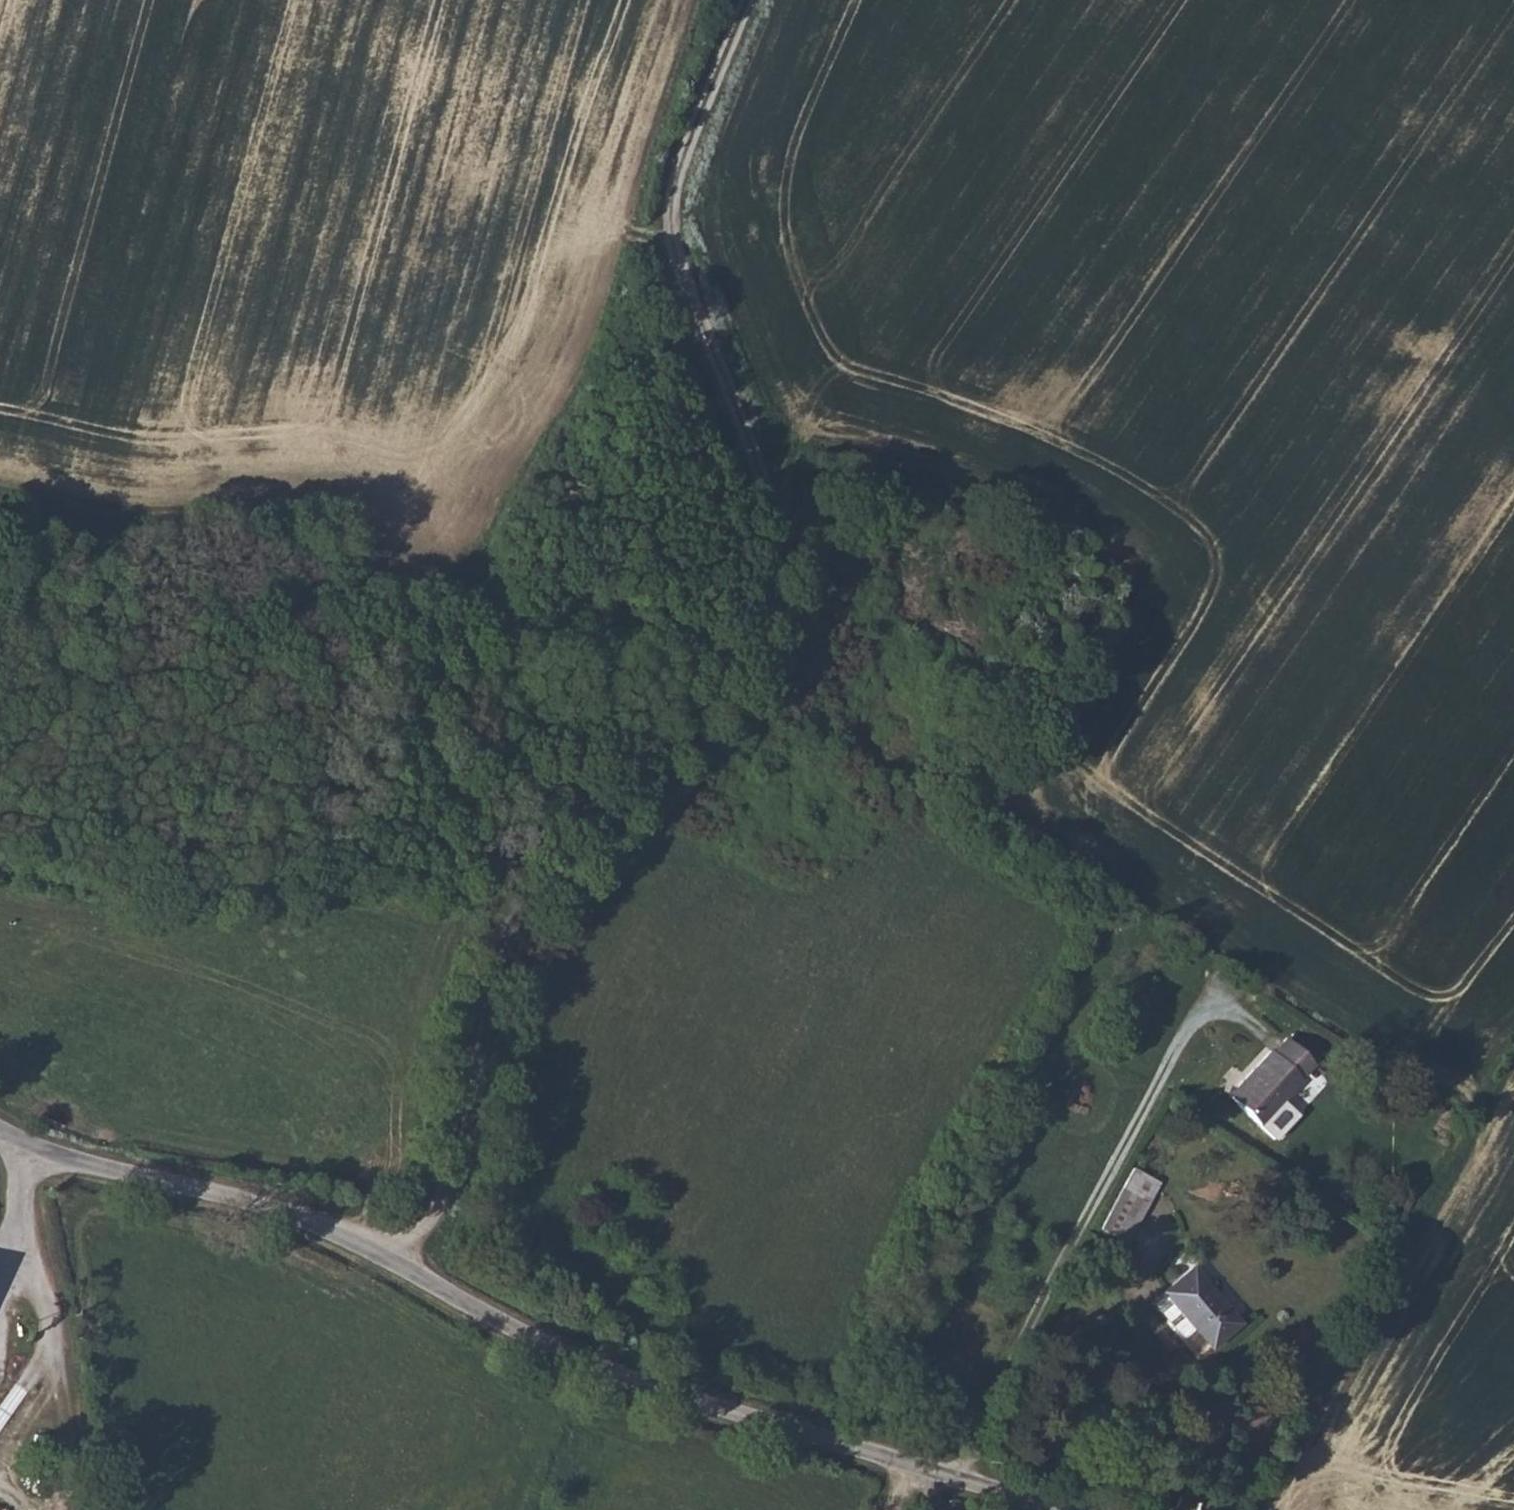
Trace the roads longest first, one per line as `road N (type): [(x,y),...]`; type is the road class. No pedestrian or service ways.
road 1 (track): [(398,1273),(452,1166),(477,1006),(503,940),(545,879),(722,678),(760,587),(769,545),(765,486),(681,274),(670,221),(674,181),(746,0)]
road 2 (unclassified): [(27,1149),(293,1222),(532,1340),(803,1434),(1070,1509)]
road 3 (track): [(70,1509),(65,1369),(25,1246)]

